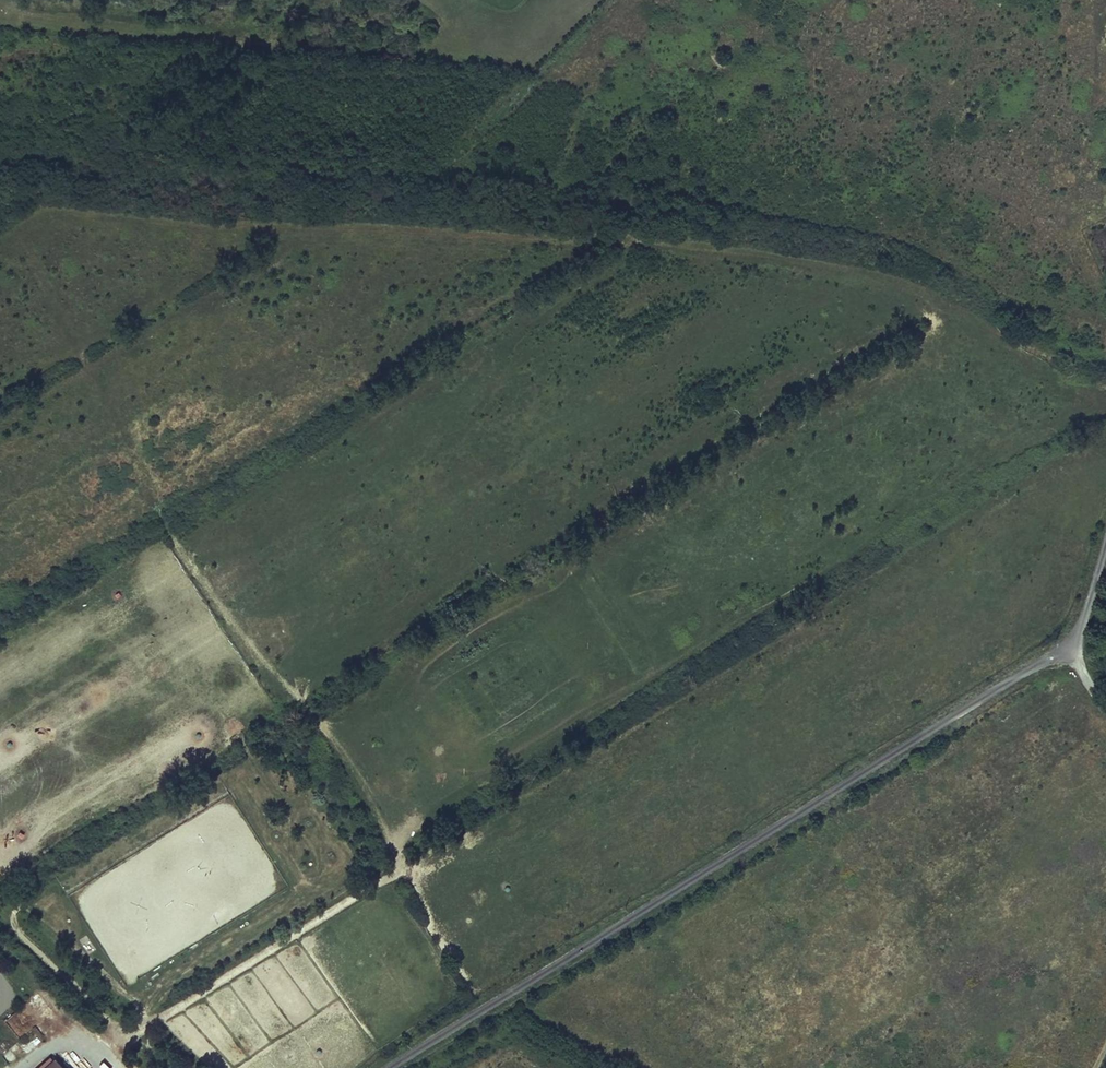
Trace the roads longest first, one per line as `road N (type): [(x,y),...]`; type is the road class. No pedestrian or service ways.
road 1 (track): [(101,1061),(398,867),(398,848),(310,710),(251,645),(165,523),(141,458)]

